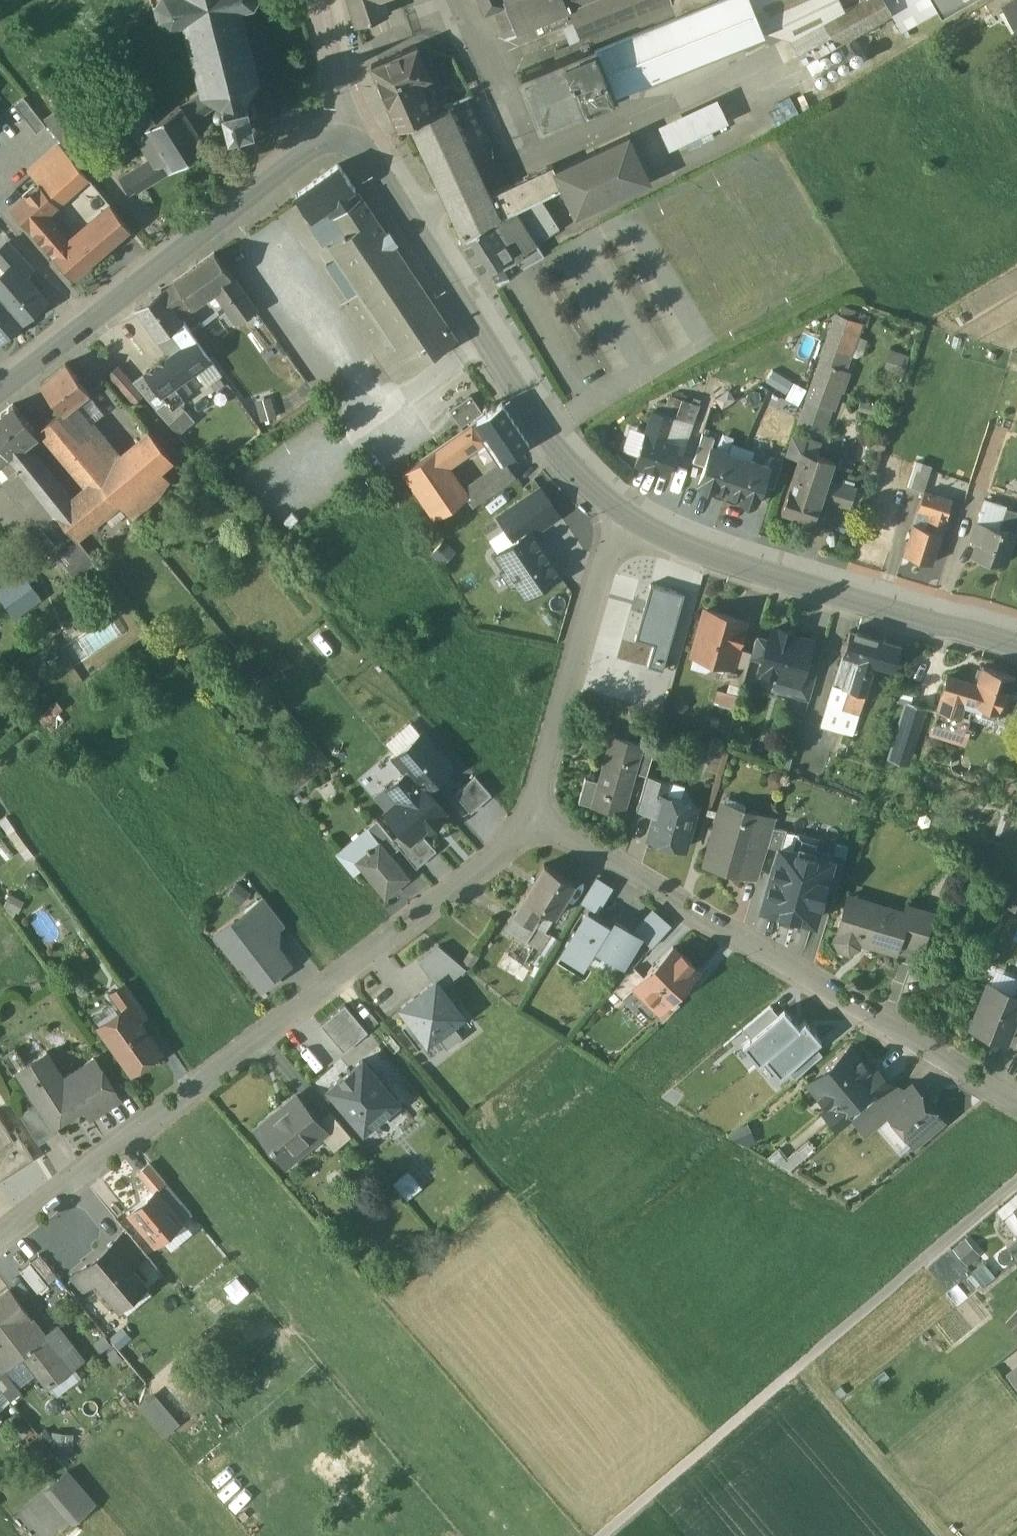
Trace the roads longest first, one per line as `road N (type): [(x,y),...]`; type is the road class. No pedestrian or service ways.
road 1 (residential): [(531,823),(512,847),(0,1244)]
road 2 (residential): [(531,823),(1016,1113)]
road 3 (tertiary): [(628,520),(574,473),(370,159),(347,144)]
road 4 (tertiary): [(1016,653),(712,561),(628,520)]
road 5 (residential): [(628,520),(614,540),(531,823)]
road 6 (tertiary): [(347,144),(313,150),(96,319)]
road 7 (track): [(1016,1185),(798,1370)]
road 8 (track): [(798,1370),(603,1535)]
road 9 (track): [(941,1535),(798,1370)]
road 10 (residential): [(319,0),(347,144)]
road 11 (residential): [(0,219),(96,319)]
road 12 (tertiary): [(96,319),(0,394)]

